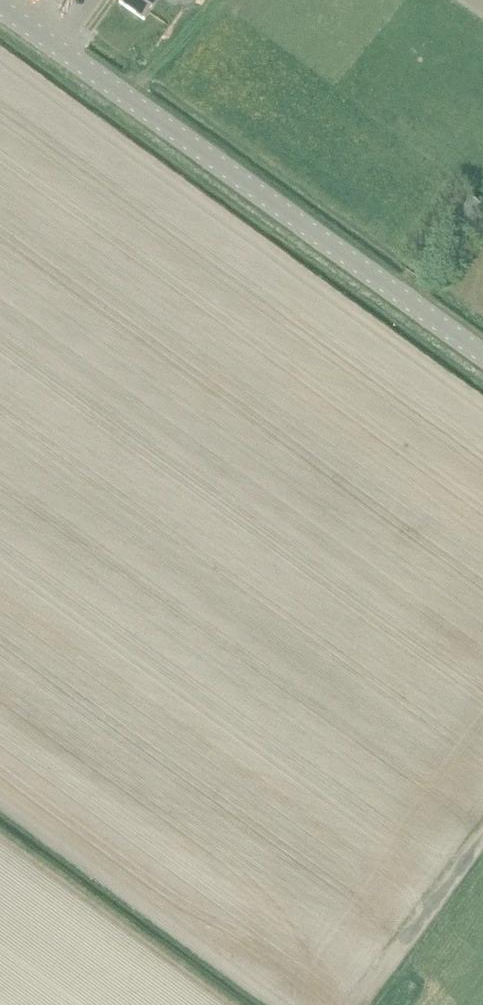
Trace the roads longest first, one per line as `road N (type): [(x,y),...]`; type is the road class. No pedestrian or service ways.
road 1 (tertiary): [(482,356),(0,7)]
road 2 (track): [(482,834),(357,1004)]

